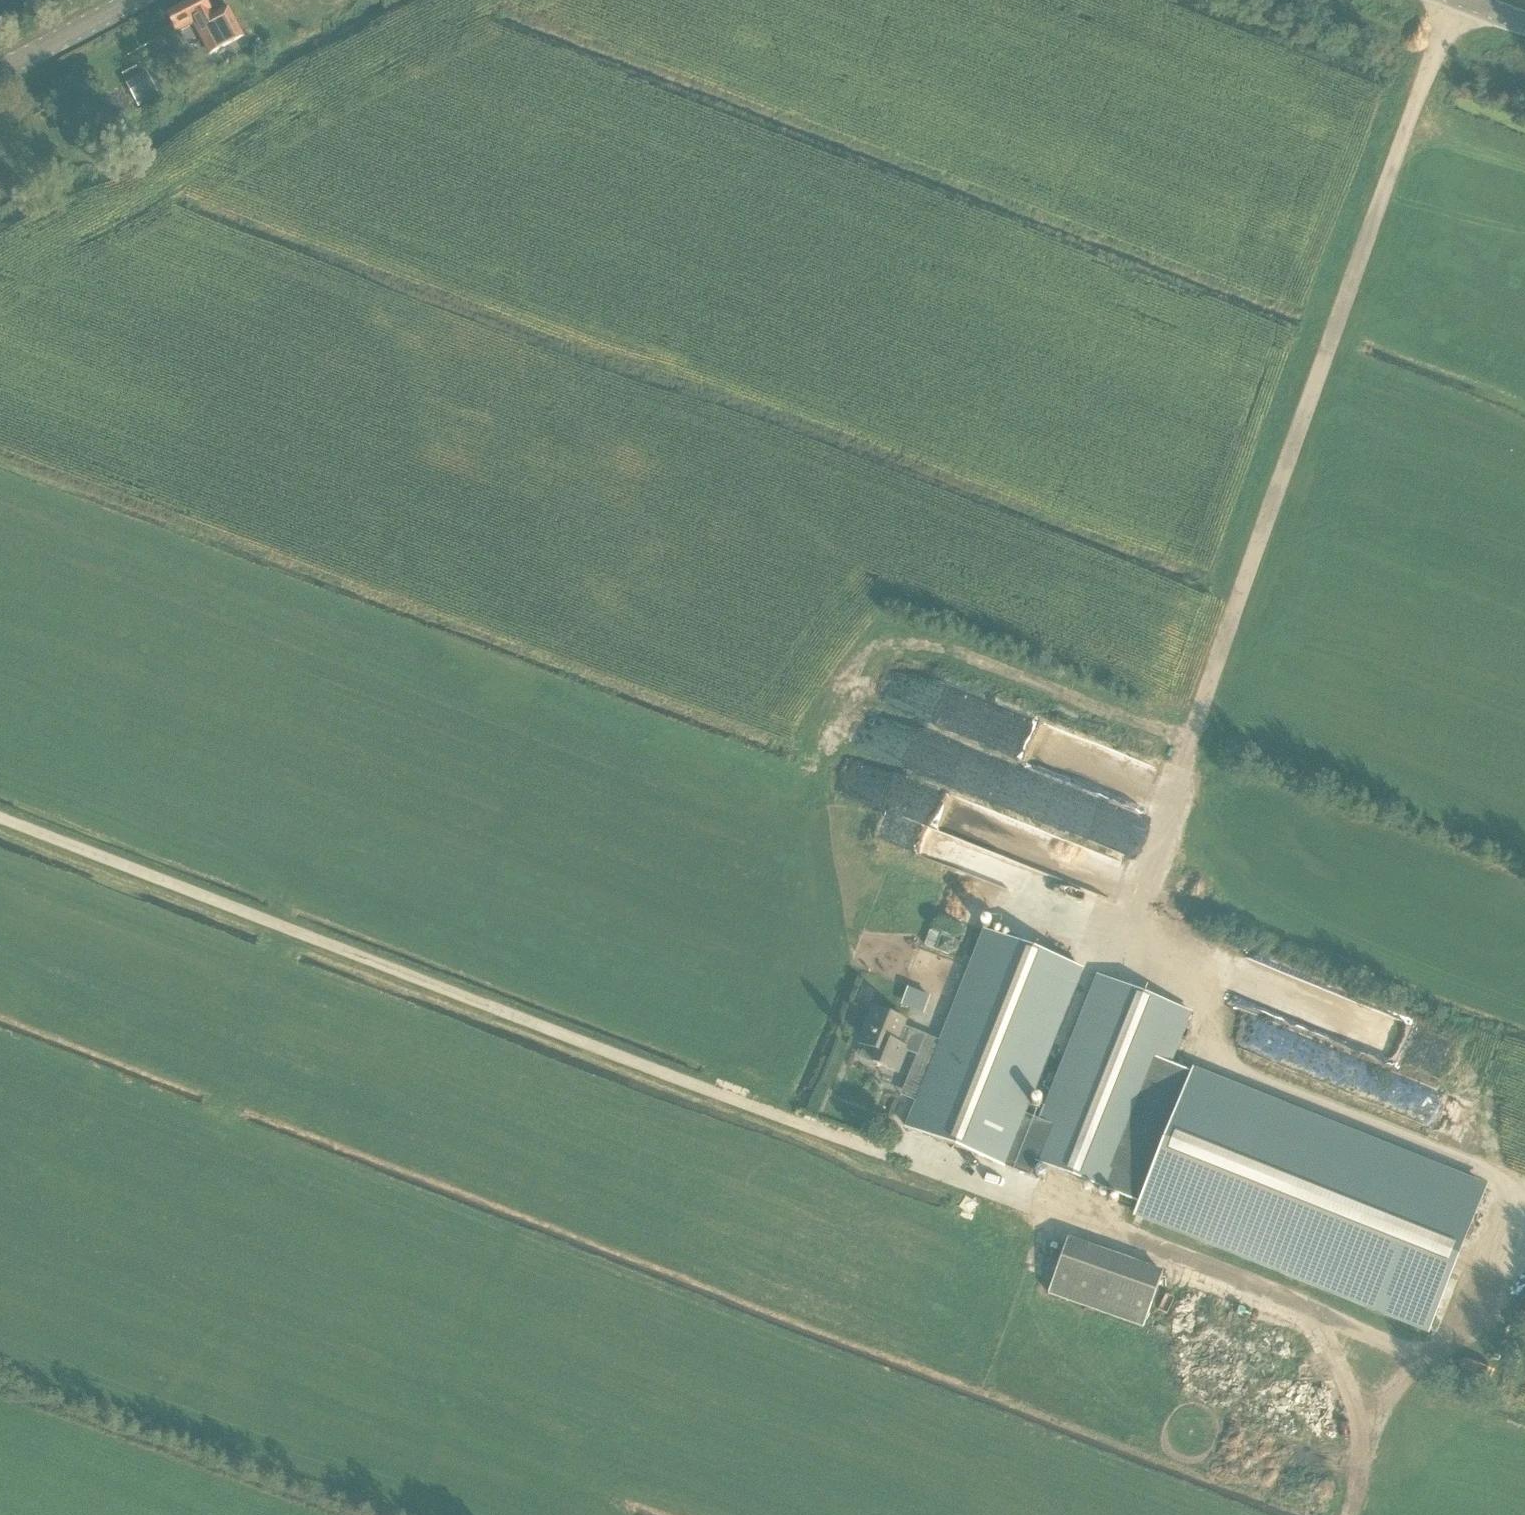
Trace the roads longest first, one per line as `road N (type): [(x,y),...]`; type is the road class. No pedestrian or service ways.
road 1 (track): [(1347,1514),(1390,1342)]
road 2 (tertiary): [(133,0),(0,70)]

